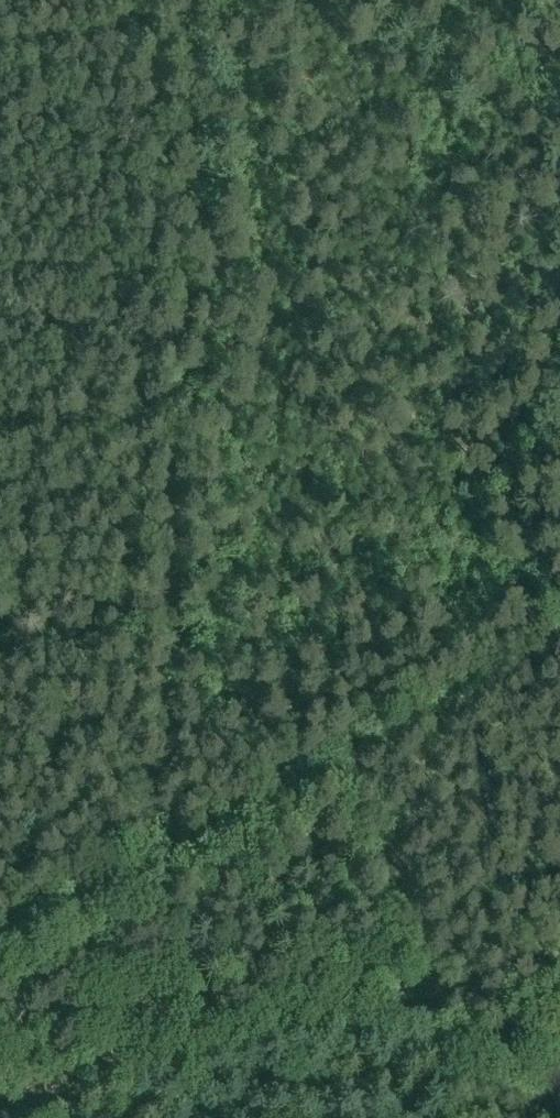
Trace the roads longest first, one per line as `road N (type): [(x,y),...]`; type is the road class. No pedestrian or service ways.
road 1 (track): [(96,884),(135,0)]
road 2 (track): [(0,936),(559,637)]
road 3 (track): [(559,396),(487,675)]

